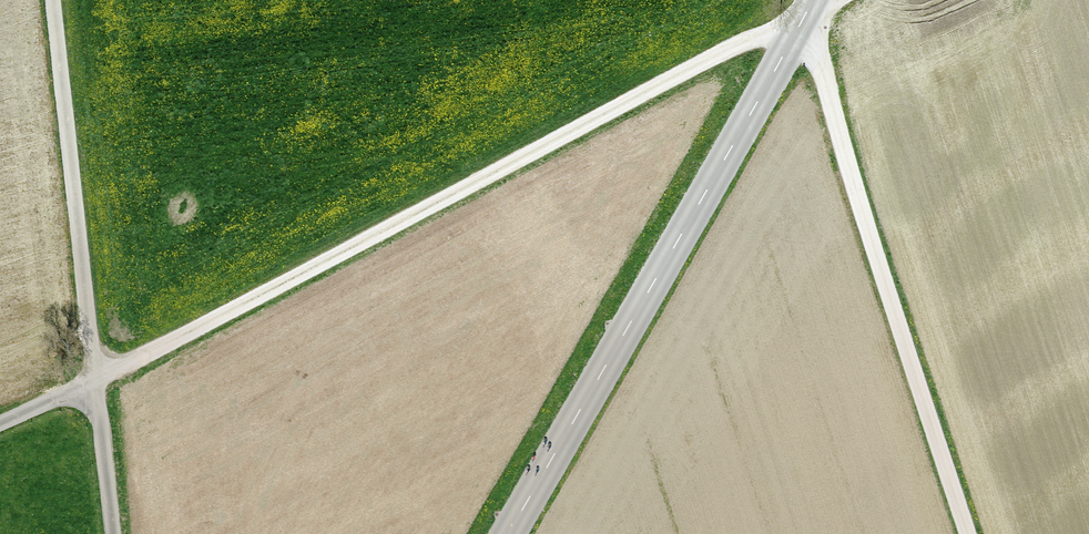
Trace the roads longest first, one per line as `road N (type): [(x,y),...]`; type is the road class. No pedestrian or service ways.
road 1 (track): [(51,0),(93,379),(689,72),(768,33),(799,29)]
road 2 (tertiary): [(815,0),(508,533)]
road 3 (track): [(794,39),(828,95),(964,533)]
road 4 (unclassified): [(0,421),(93,379),(111,533)]

